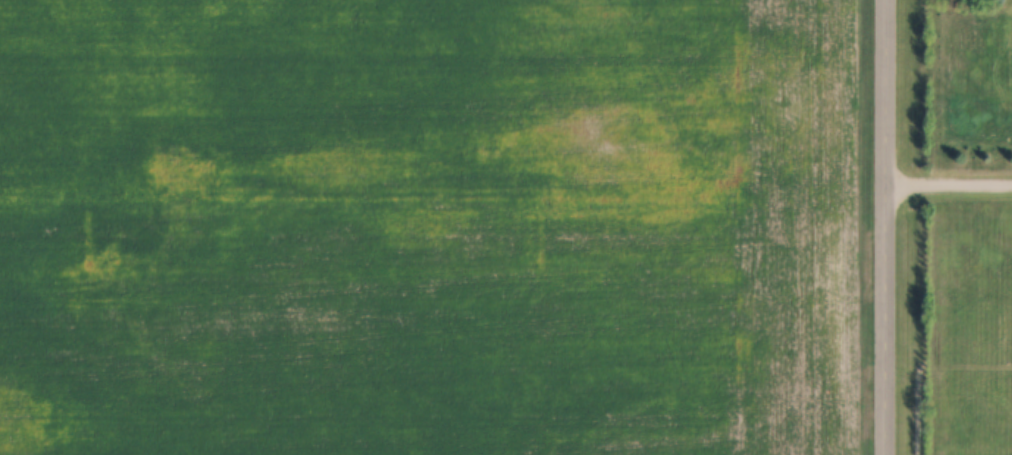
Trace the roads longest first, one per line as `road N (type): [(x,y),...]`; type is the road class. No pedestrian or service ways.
road 1 (residential): [(886,454),(888,0)]
road 2 (residential): [(888,186),(1011,185)]

